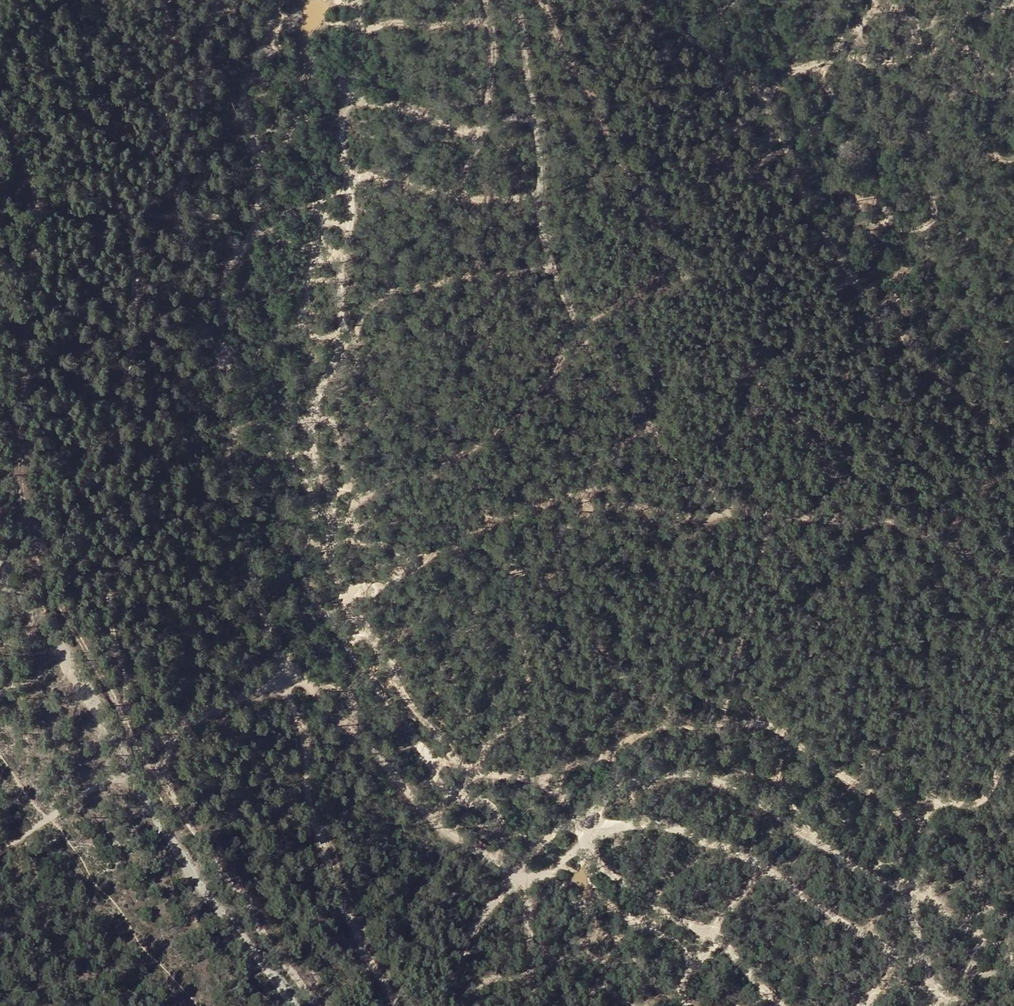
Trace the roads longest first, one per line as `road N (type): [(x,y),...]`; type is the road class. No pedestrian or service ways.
road 1 (track): [(788,1005),(718,939),(640,895),(582,846),(545,874),(497,868),(404,787),(348,724),(349,707),(337,691),(285,678),(188,722),(164,764),(150,766),(128,720),(107,602),(140,186),(171,69),(167,19),(156,0)]
road 2 (track): [(357,0),(344,115),(352,179),(343,315),(311,448),(326,550),(400,688),(459,765),(556,797),(582,846),(600,830),(625,825),(670,828),(742,855),(861,929),(953,1005)]
road 3 (track): [(394,1005),(342,909),(318,837),(302,728),(251,569),(218,332),(223,276),(249,228),(258,186),(246,76),(272,0)]
road 4 (track): [(1013,574),(895,526),(590,509),(561,497),(510,518),(472,517),(453,546),(345,594)]
road 5 (track): [(0,115),(38,201),(20,456),(24,509),(49,578),(128,720),(175,734)]
road 6 (track): [(523,0),(540,212),(552,267),(587,350),(673,458),(718,500),(764,519)]
road 7 (track): [(639,0),(755,86),(842,265),(940,380),(1013,448)]
road 8 (track): [(0,565),(286,1005)]
road 9 (track): [(582,846),(605,799),(651,777),(694,773),(734,789),(861,873),(921,892),(1013,964)]
road 10 (track): [(543,789),(657,727),(785,732),(923,832),(921,892)]
road 11 (track): [(650,430),(596,473),(590,509),(555,558),(558,587),(622,676),(676,711),(678,729)]
road 12 (track): [(157,766),(317,1005)]
road 13 (track): [(556,569),(517,628),(530,670),(524,715),(495,734),(478,773)]
road 14 (track): [(1013,84),(879,0)]
road 15 (track): [(539,1005),(530,983),(525,876)]

